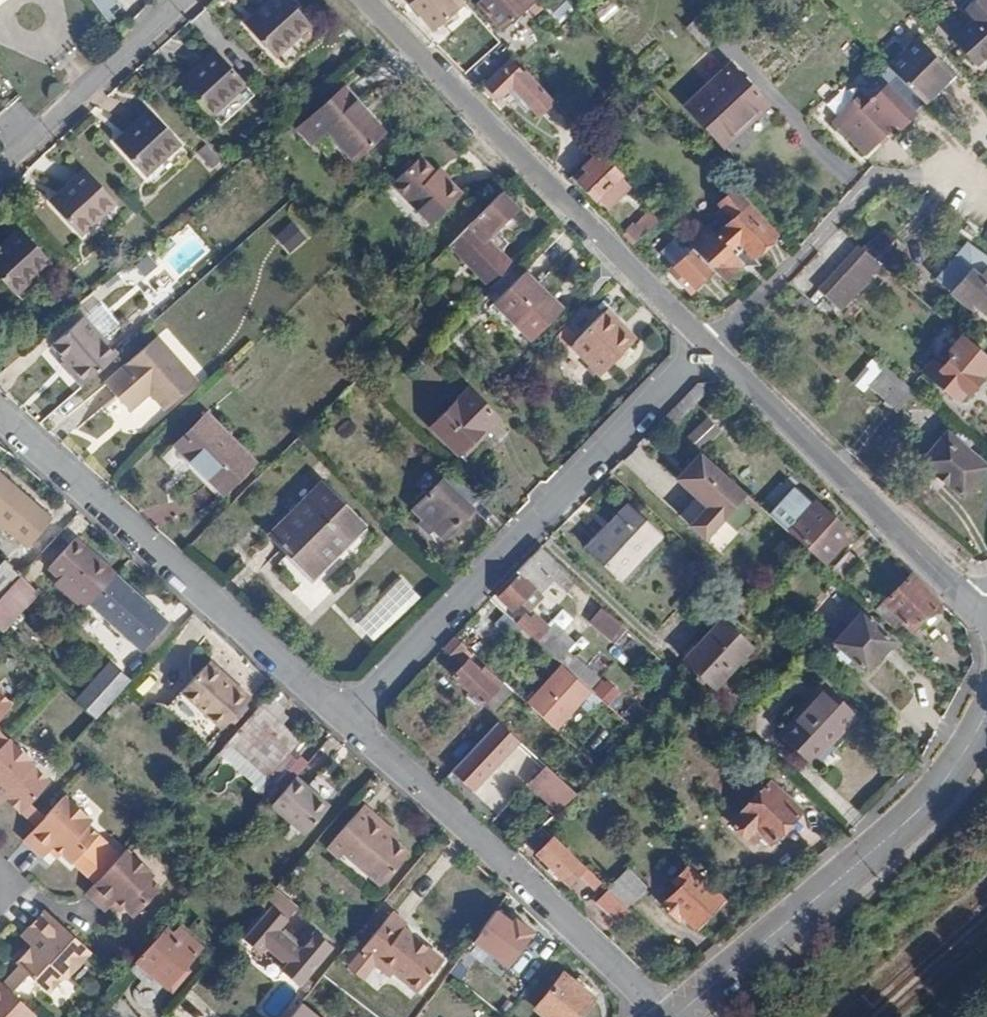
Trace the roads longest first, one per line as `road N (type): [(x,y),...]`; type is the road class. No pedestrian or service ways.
road 1 (residential): [(345,720),(708,345)]
road 2 (residential): [(708,345),(364,0)]
road 3 (residential): [(0,420),(345,720)]
road 4 (tertiary): [(986,706),(925,801),(670,1016)]
road 5 (residential): [(345,720),(663,1016)]
road 6 (residential): [(986,615),(708,345)]
road 7 (residential): [(708,345),(870,185),(897,178),(986,198)]
road 8 (residential): [(185,0),(0,170)]

